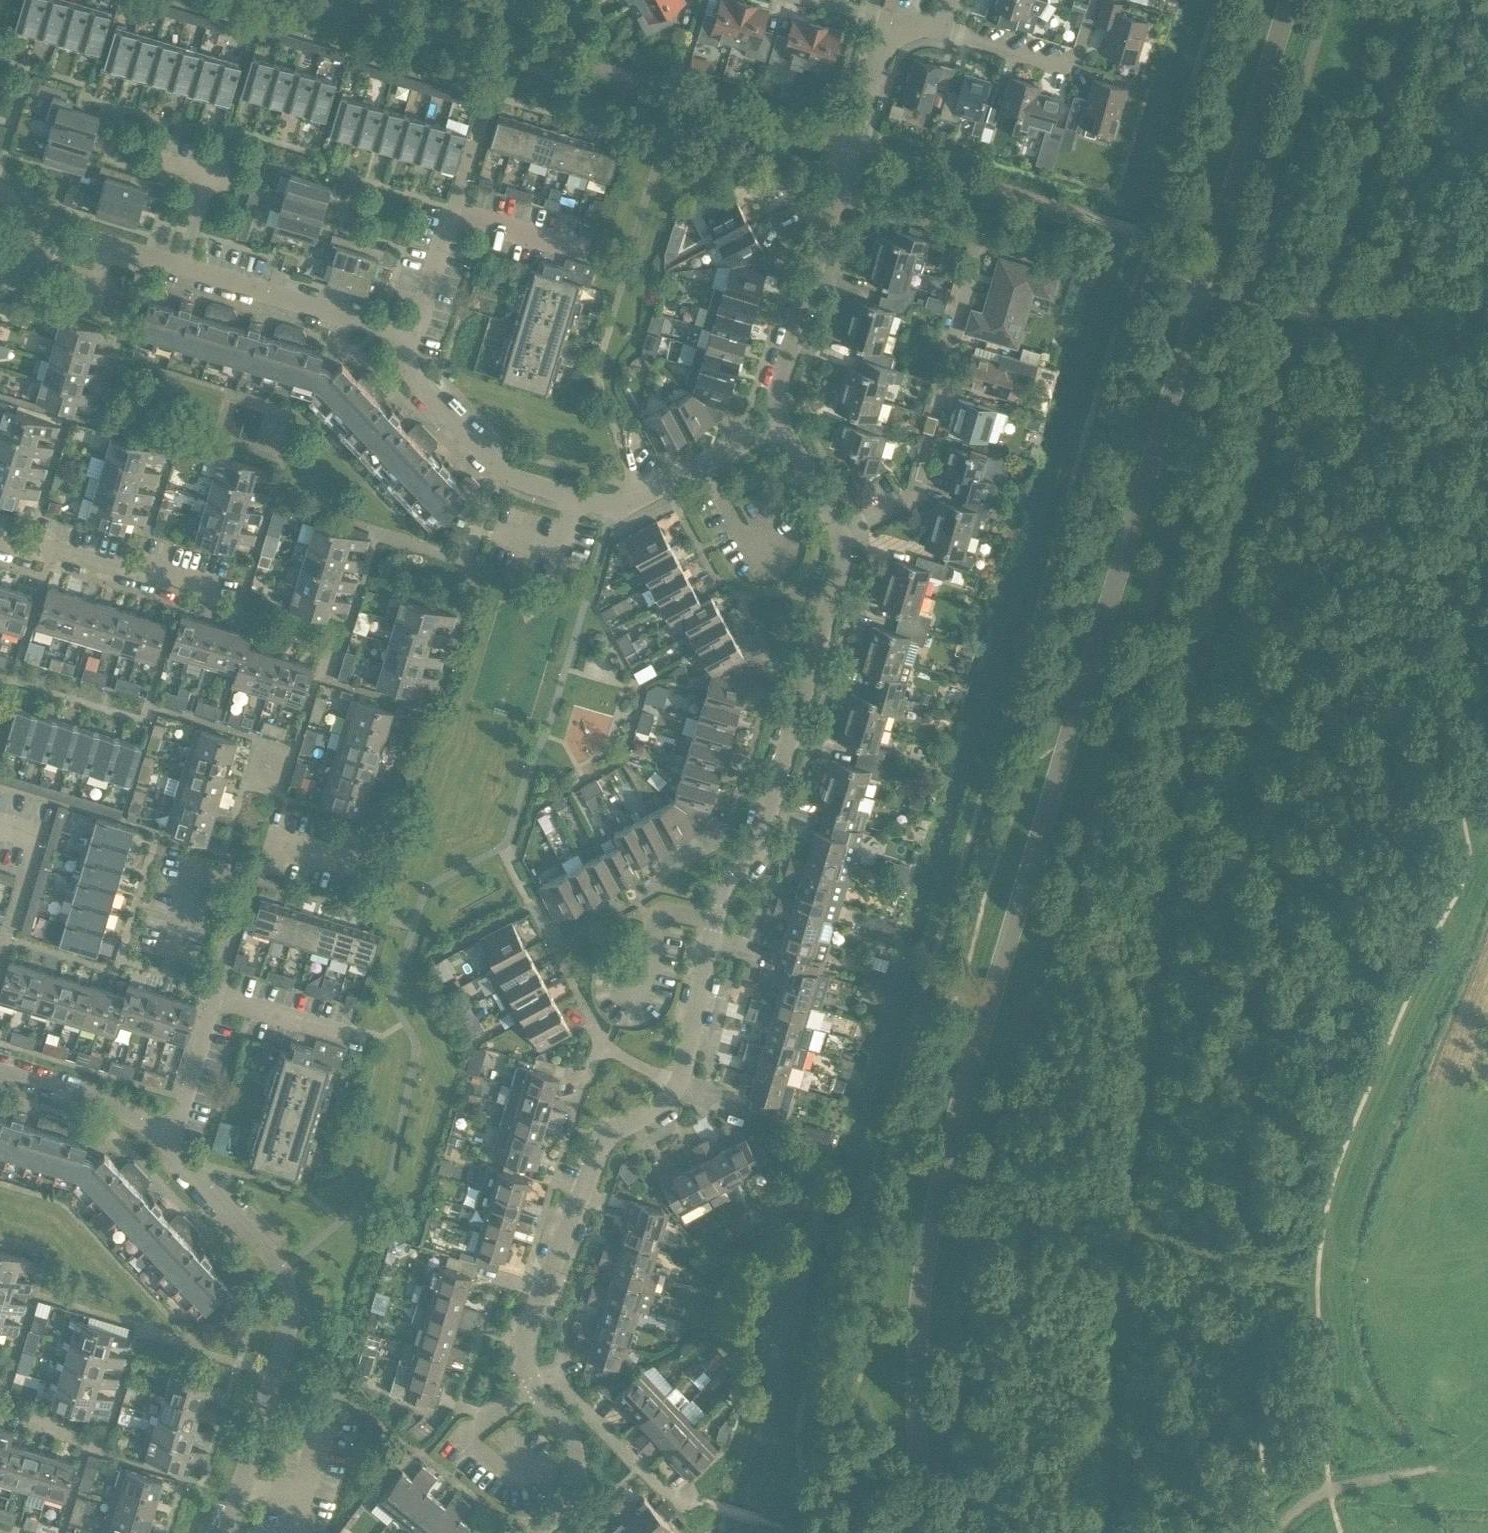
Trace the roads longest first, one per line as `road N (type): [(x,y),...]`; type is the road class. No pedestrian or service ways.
road 1 (unclassified): [(921,1532),(918,1325),(931,1220),(1290,0)]
road 2 (residential): [(837,525),(843,562),(758,843),(725,881),(679,1085),(601,1150),(529,1331),(534,1385),(573,1439),(579,1463),(571,1498),(538,1532)]
road 3 (residential): [(774,401),(760,436),(645,498),(612,507),(505,474),(412,377),(410,335)]
road 4 (residential): [(162,1141),(281,1271),(289,1293),(290,1319),(230,1532)]
road 5 (residential): [(410,335),(89,241),(68,242),(0,282)]
road 6 (residential): [(836,195),(978,239),(940,369)]
road 7 (residential): [(215,997),(249,880),(276,843),(367,867)]
road 8 (residential): [(218,590),(125,562),(0,542)]
road 9 (residential): [(836,195),(774,401)]
road 10 (residential): [(934,20),(1054,66),(1079,52),(1096,0)]
road 11 (residential): [(0,1074),(116,1106),(162,1141)]
road 12 (residential): [(897,32),(878,55),(836,195)]
road 13 (track): [(1269,1532),(1331,1490),(1426,1469)]
road 14 (residential): [(162,1141),(176,1123),(215,997)]
road 15 (residential): [(774,401),(837,525)]
road 16 (residential): [(579,249),(451,208)]
road 17 (residential): [(410,335),(451,208)]
road 18 (residential): [(837,525),(864,521),(915,492),(929,449)]
road 19 (residential): [(340,1033),(215,997)]

